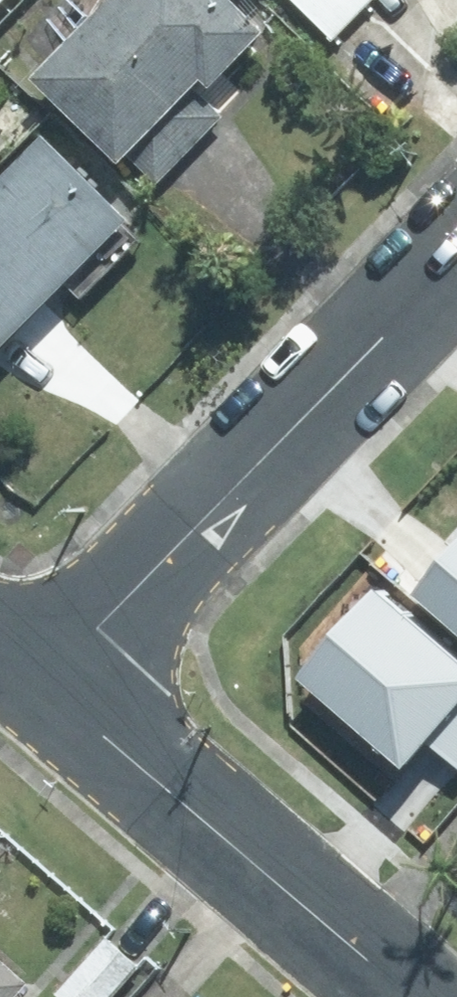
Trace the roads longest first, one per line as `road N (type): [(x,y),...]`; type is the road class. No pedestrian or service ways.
road 1 (residential): [(43,683),(456,258)]
road 2 (tertiary): [(43,683),(410,996)]

